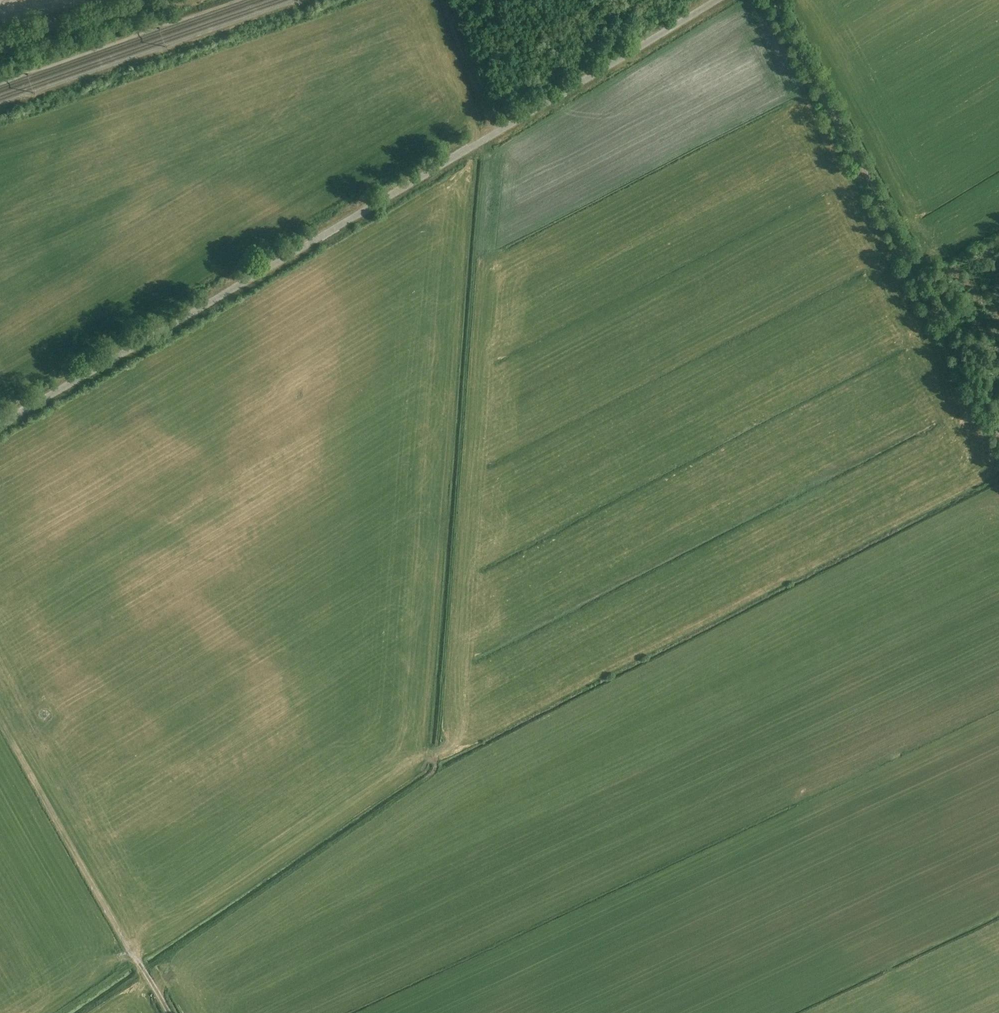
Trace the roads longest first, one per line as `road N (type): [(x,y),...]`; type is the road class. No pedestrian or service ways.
road 1 (track): [(776,0),(998,432)]
road 2 (track): [(167,1012),(0,715)]
road 3 (unclassified): [(0,39),(151,0)]

